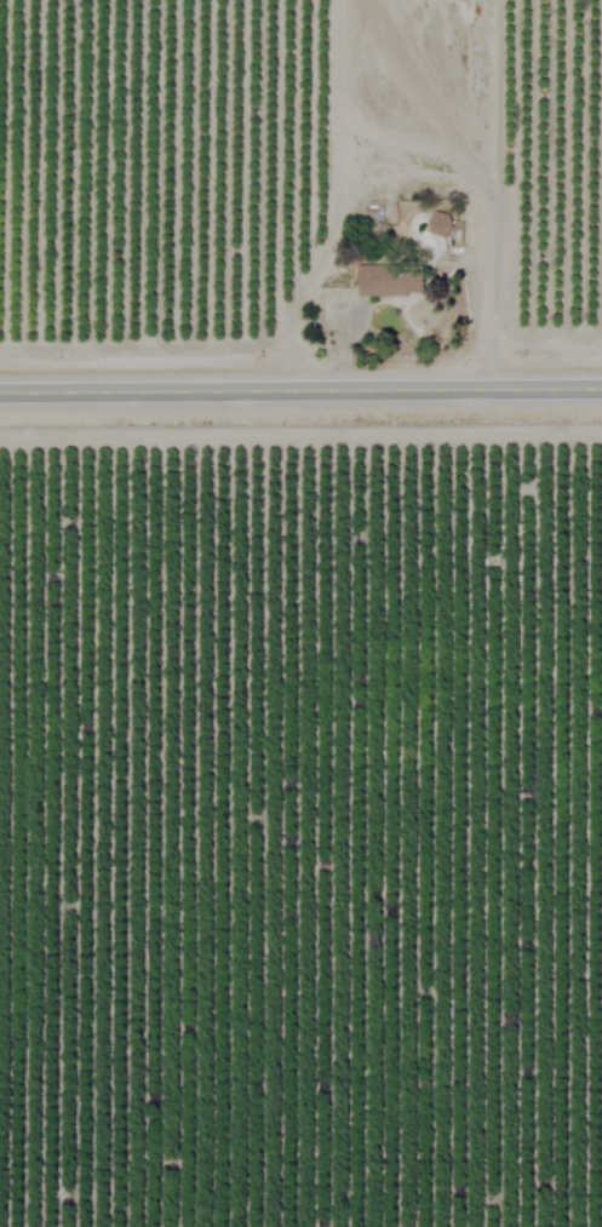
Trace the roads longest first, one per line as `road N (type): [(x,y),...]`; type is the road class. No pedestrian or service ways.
road 1 (secondary): [(0,407),(601,403)]

